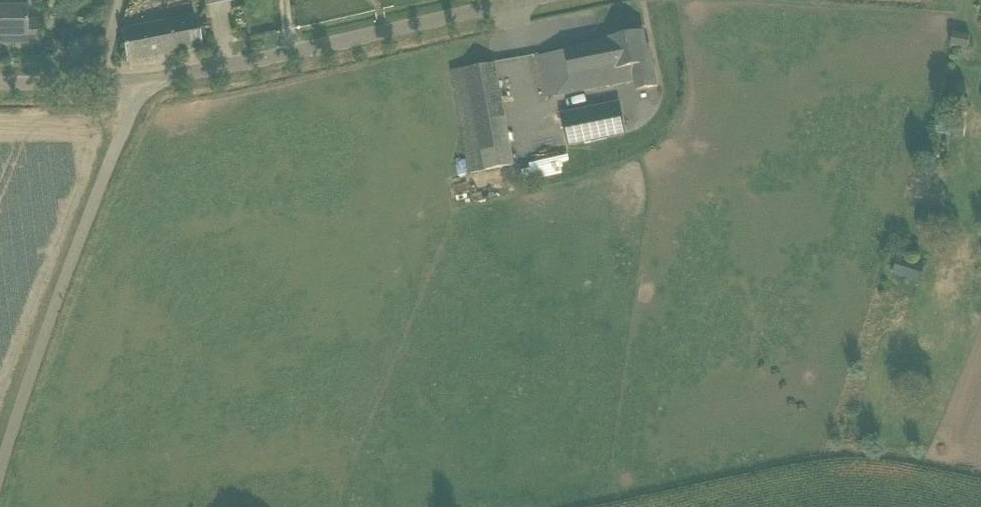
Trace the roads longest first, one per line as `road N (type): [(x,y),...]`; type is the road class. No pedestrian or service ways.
road 1 (unclassified): [(0,465),(41,334),(139,84)]
road 2 (unclassified): [(533,0),(352,45),(139,84)]
road 3 (unclassified): [(0,85),(139,84)]

